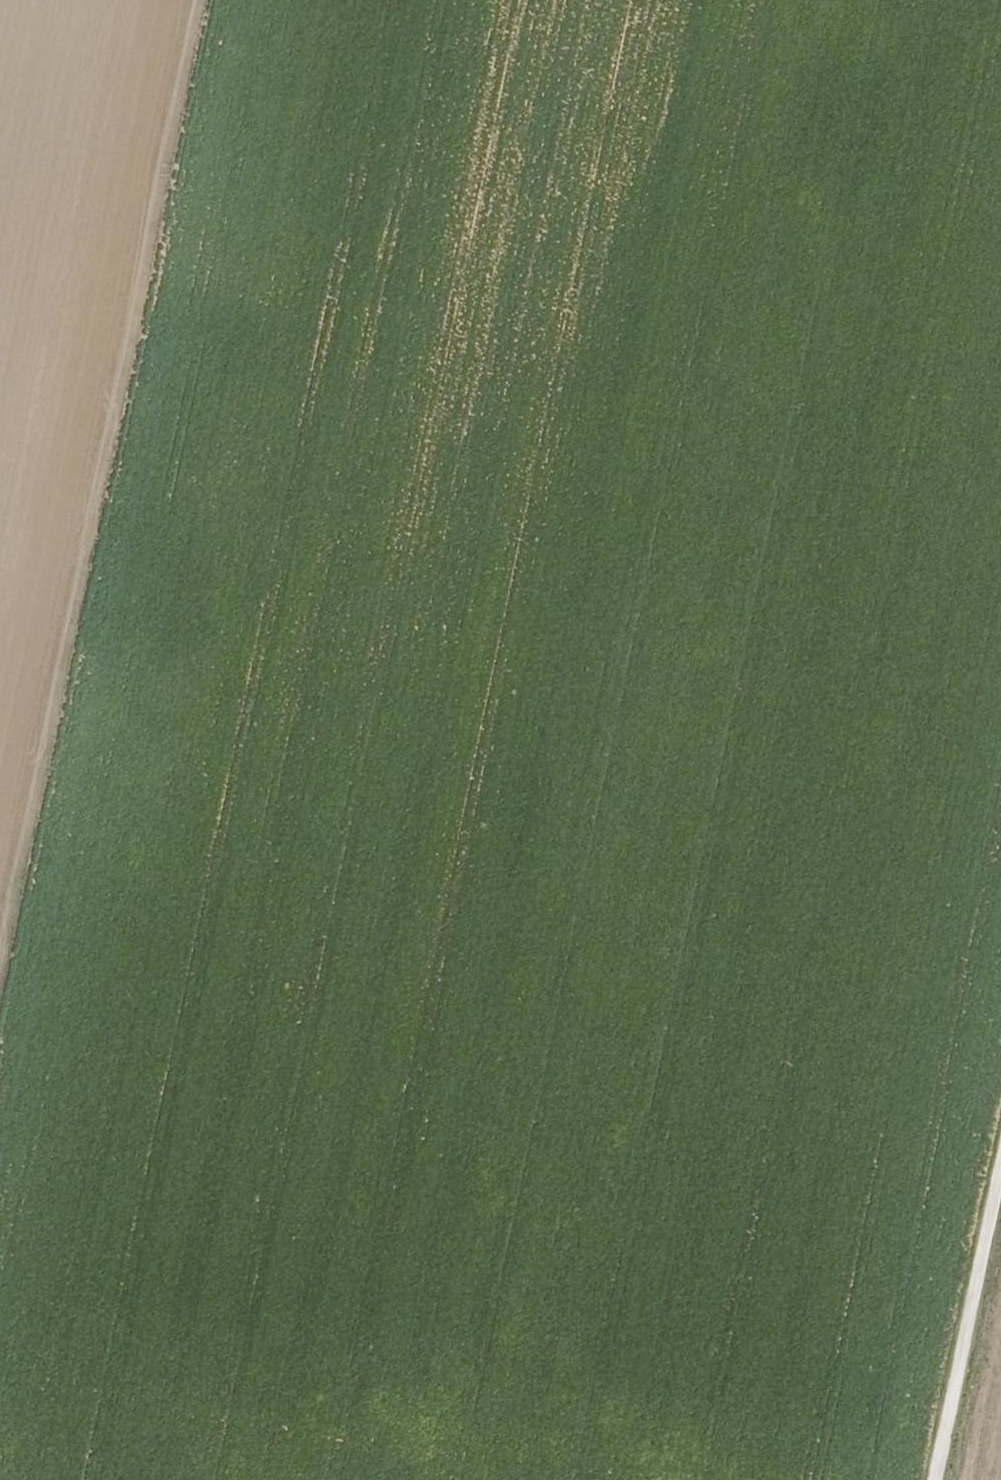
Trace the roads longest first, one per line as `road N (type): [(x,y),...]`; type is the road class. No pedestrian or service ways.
road 1 (track): [(936,1479),(1000,1170)]

